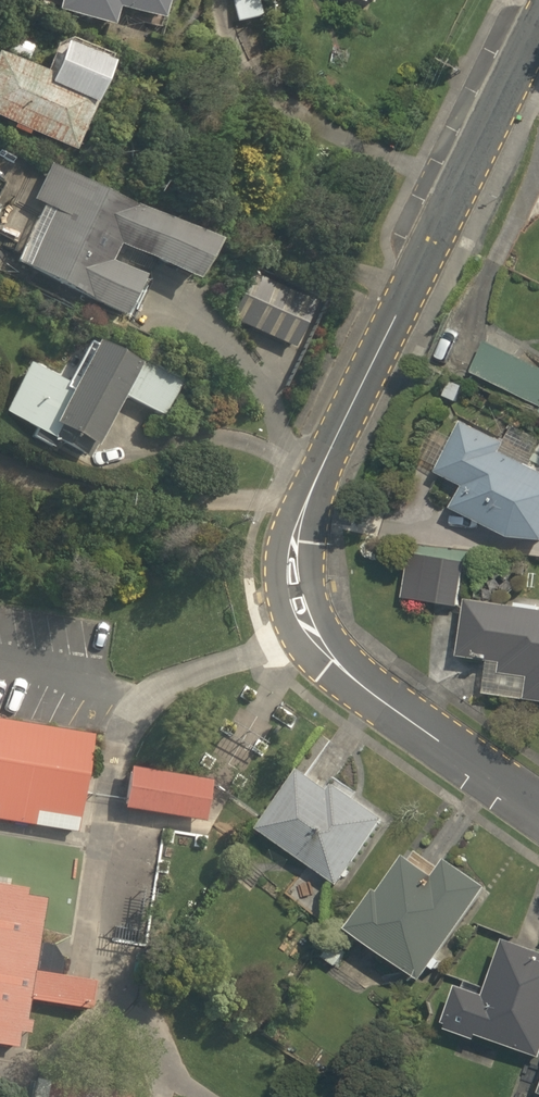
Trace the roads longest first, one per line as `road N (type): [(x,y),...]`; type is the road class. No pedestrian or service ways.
road 1 (residential): [(538,27),(309,495),(293,560),(307,629),(354,683),(538,812)]

